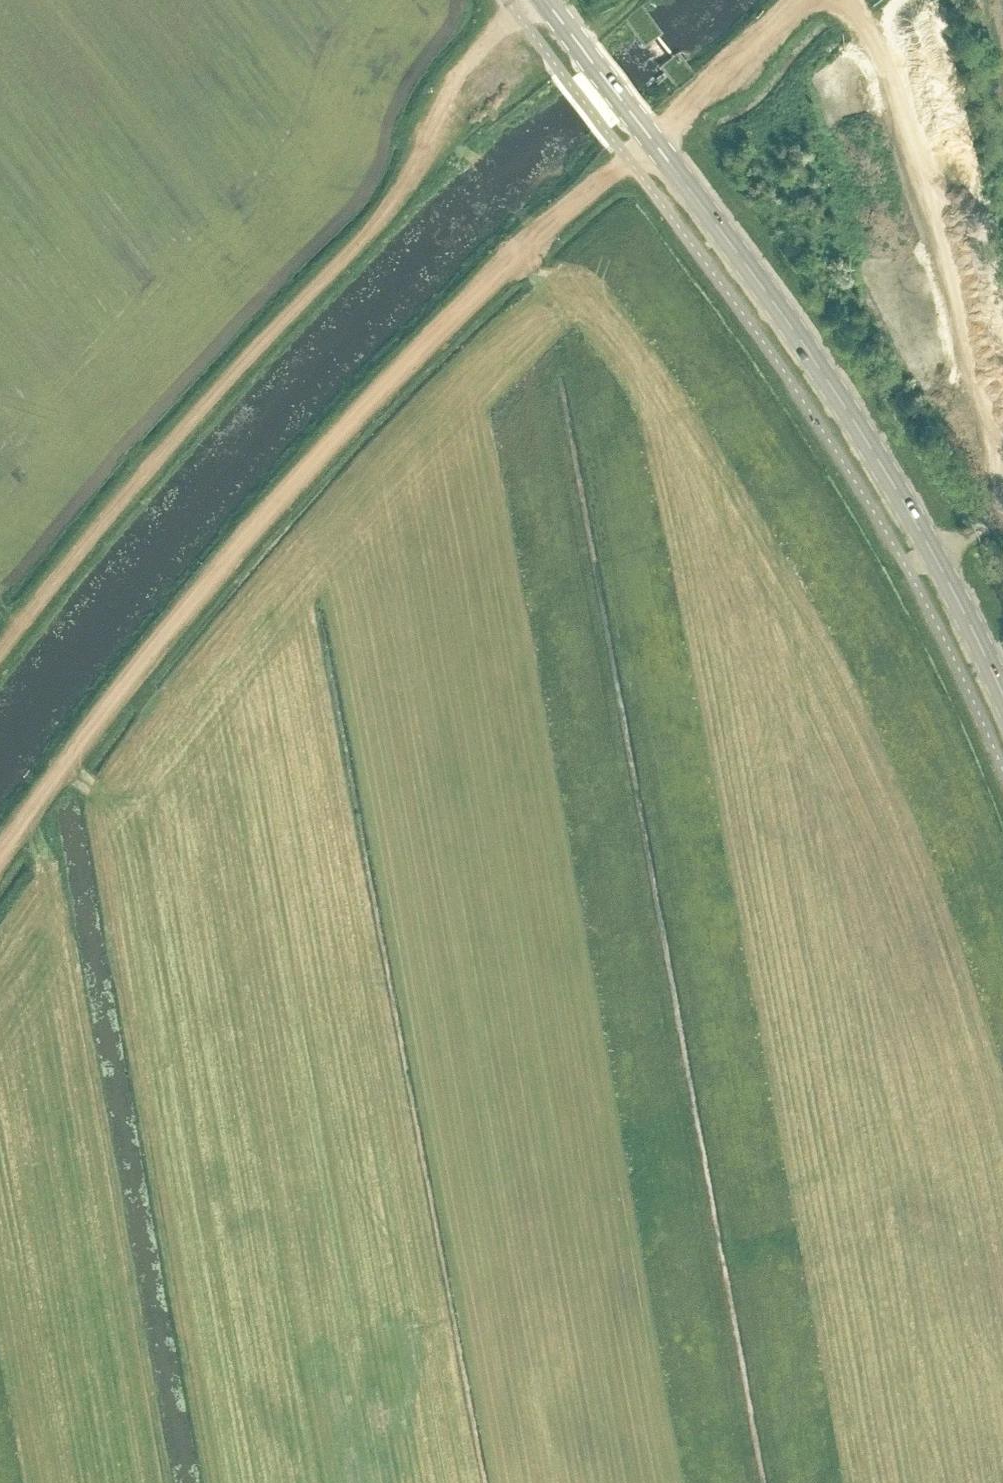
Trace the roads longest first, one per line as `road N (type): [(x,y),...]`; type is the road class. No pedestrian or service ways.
road 1 (track): [(0,853),(135,668),(344,426),(501,265),(627,157)]
road 2 (primary): [(1002,693),(903,497),(828,378),(546,0)]
road 3 (track): [(514,10),(448,85),(408,179),(373,227),(222,384),(0,648)]
road 4 (track): [(965,314),(883,56),(840,0)]
road 5 (track): [(627,157),(799,0)]

